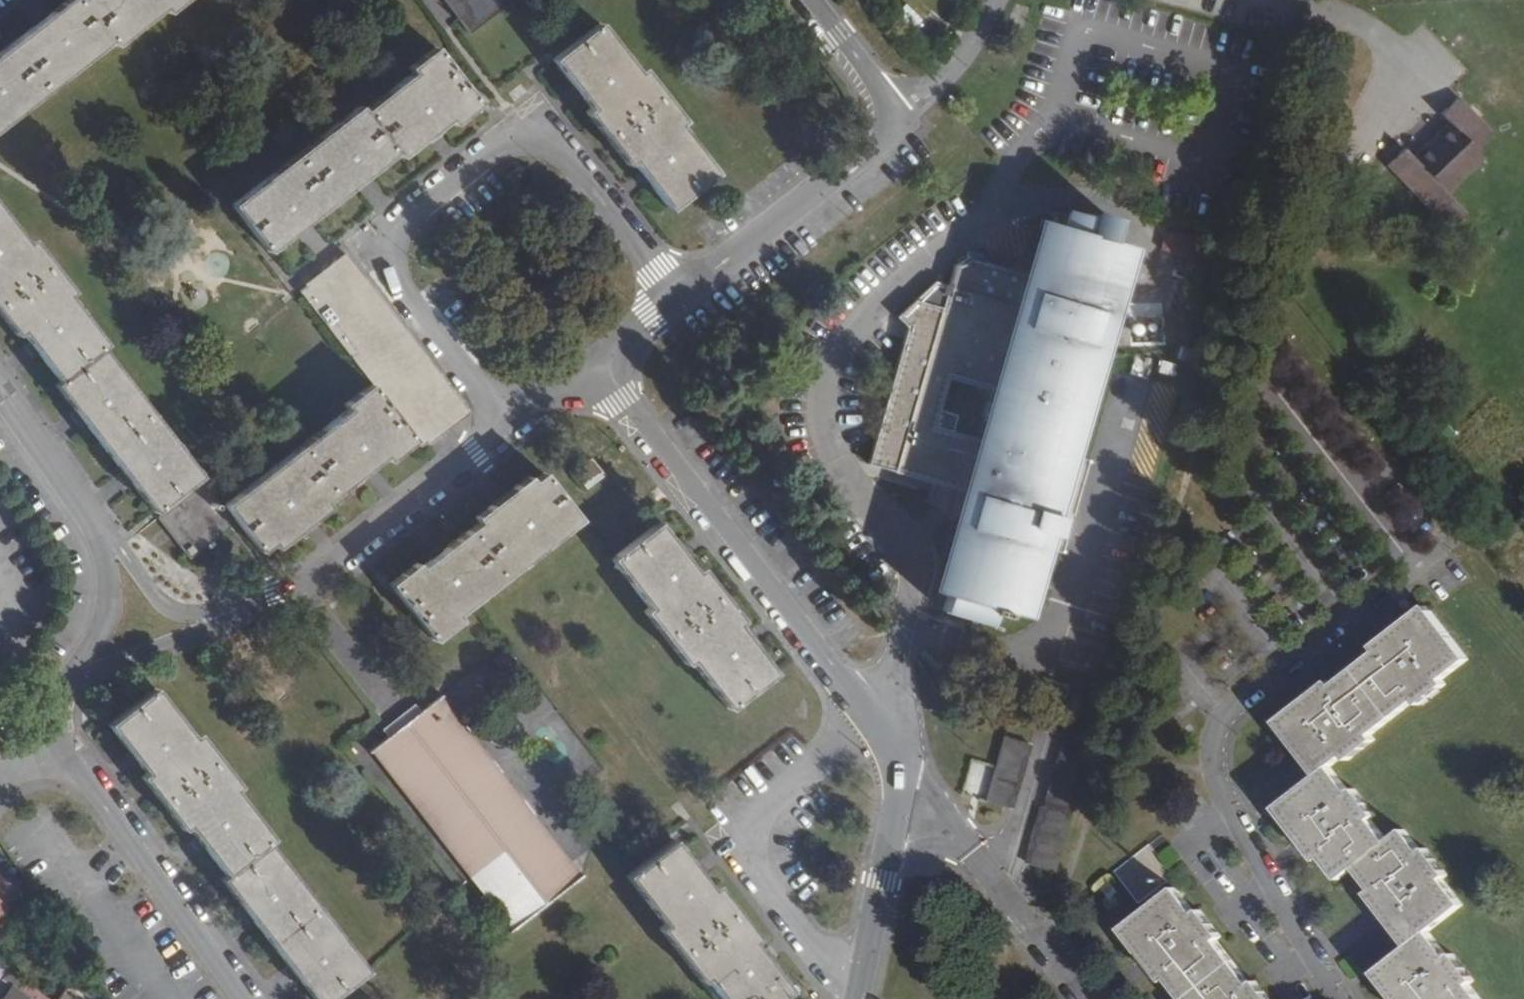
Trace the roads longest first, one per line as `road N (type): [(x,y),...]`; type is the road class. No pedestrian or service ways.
road 1 (residential): [(676,301),(562,152),(518,144),(496,153),(409,219),(393,251),(404,283),(512,426)]
road 2 (residential): [(1459,538),(1217,727),(1220,792),(1337,998)]
road 3 (residential): [(870,714),(596,364)]
road 4 (residential): [(676,301),(888,125),(874,82),(809,0)]
road 5 (residential): [(512,426),(296,582),(241,611)]
road 6 (residential): [(55,733),(247,998)]
road 7 (residential): [(0,387),(123,568)]
road 8 (residential): [(1090,998),(968,844)]
road 9 (residential): [(241,611),(88,670)]
road 10 (residential): [(888,862),(858,998)]
road 11 (residential): [(241,611),(181,611),(123,568)]

